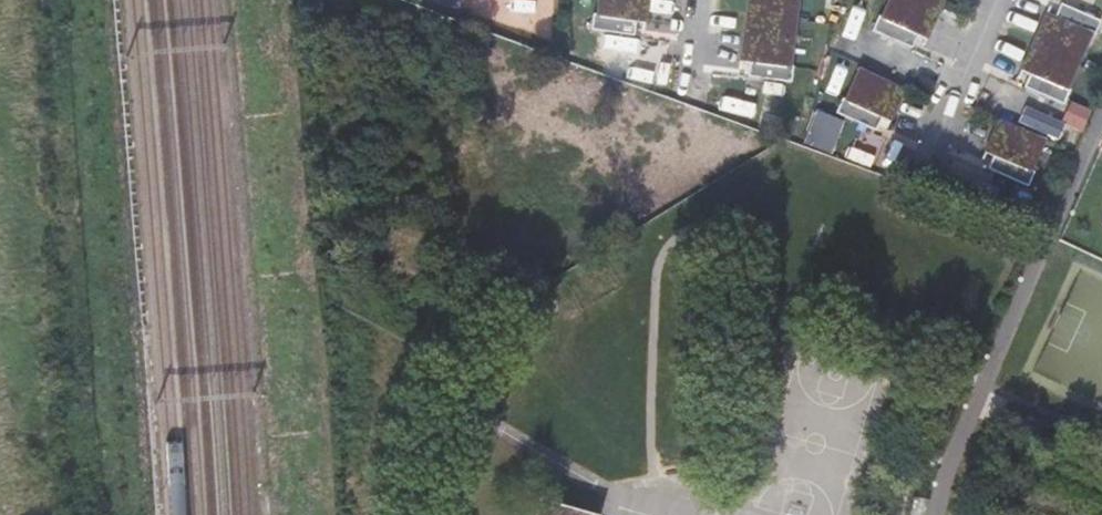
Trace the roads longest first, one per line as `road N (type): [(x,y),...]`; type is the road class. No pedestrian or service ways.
road 1 (residential): [(995,0),(917,170)]

